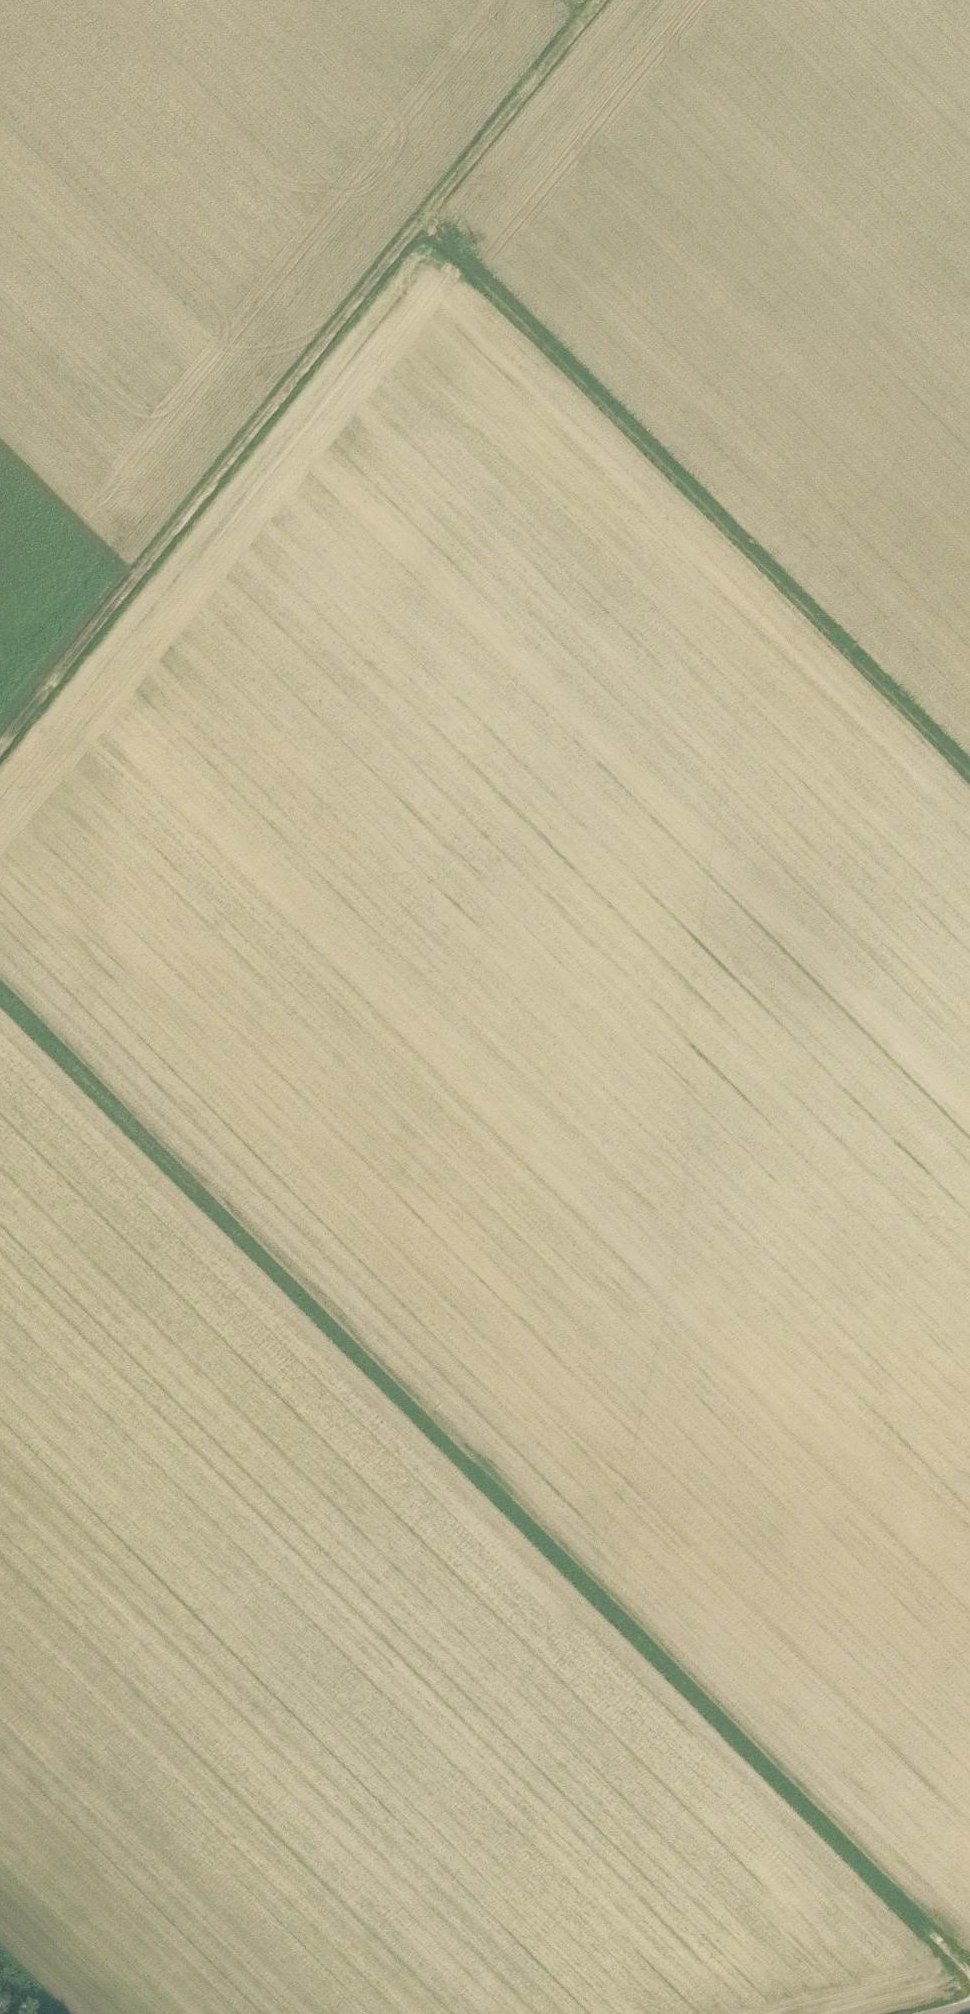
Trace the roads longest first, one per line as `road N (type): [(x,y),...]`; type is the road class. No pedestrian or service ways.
road 1 (track): [(0,993),(969,1973)]
road 2 (track): [(422,220),(969,774)]
road 3 (track): [(0,747),(422,220)]
road 4 (track): [(422,220),(599,0)]

